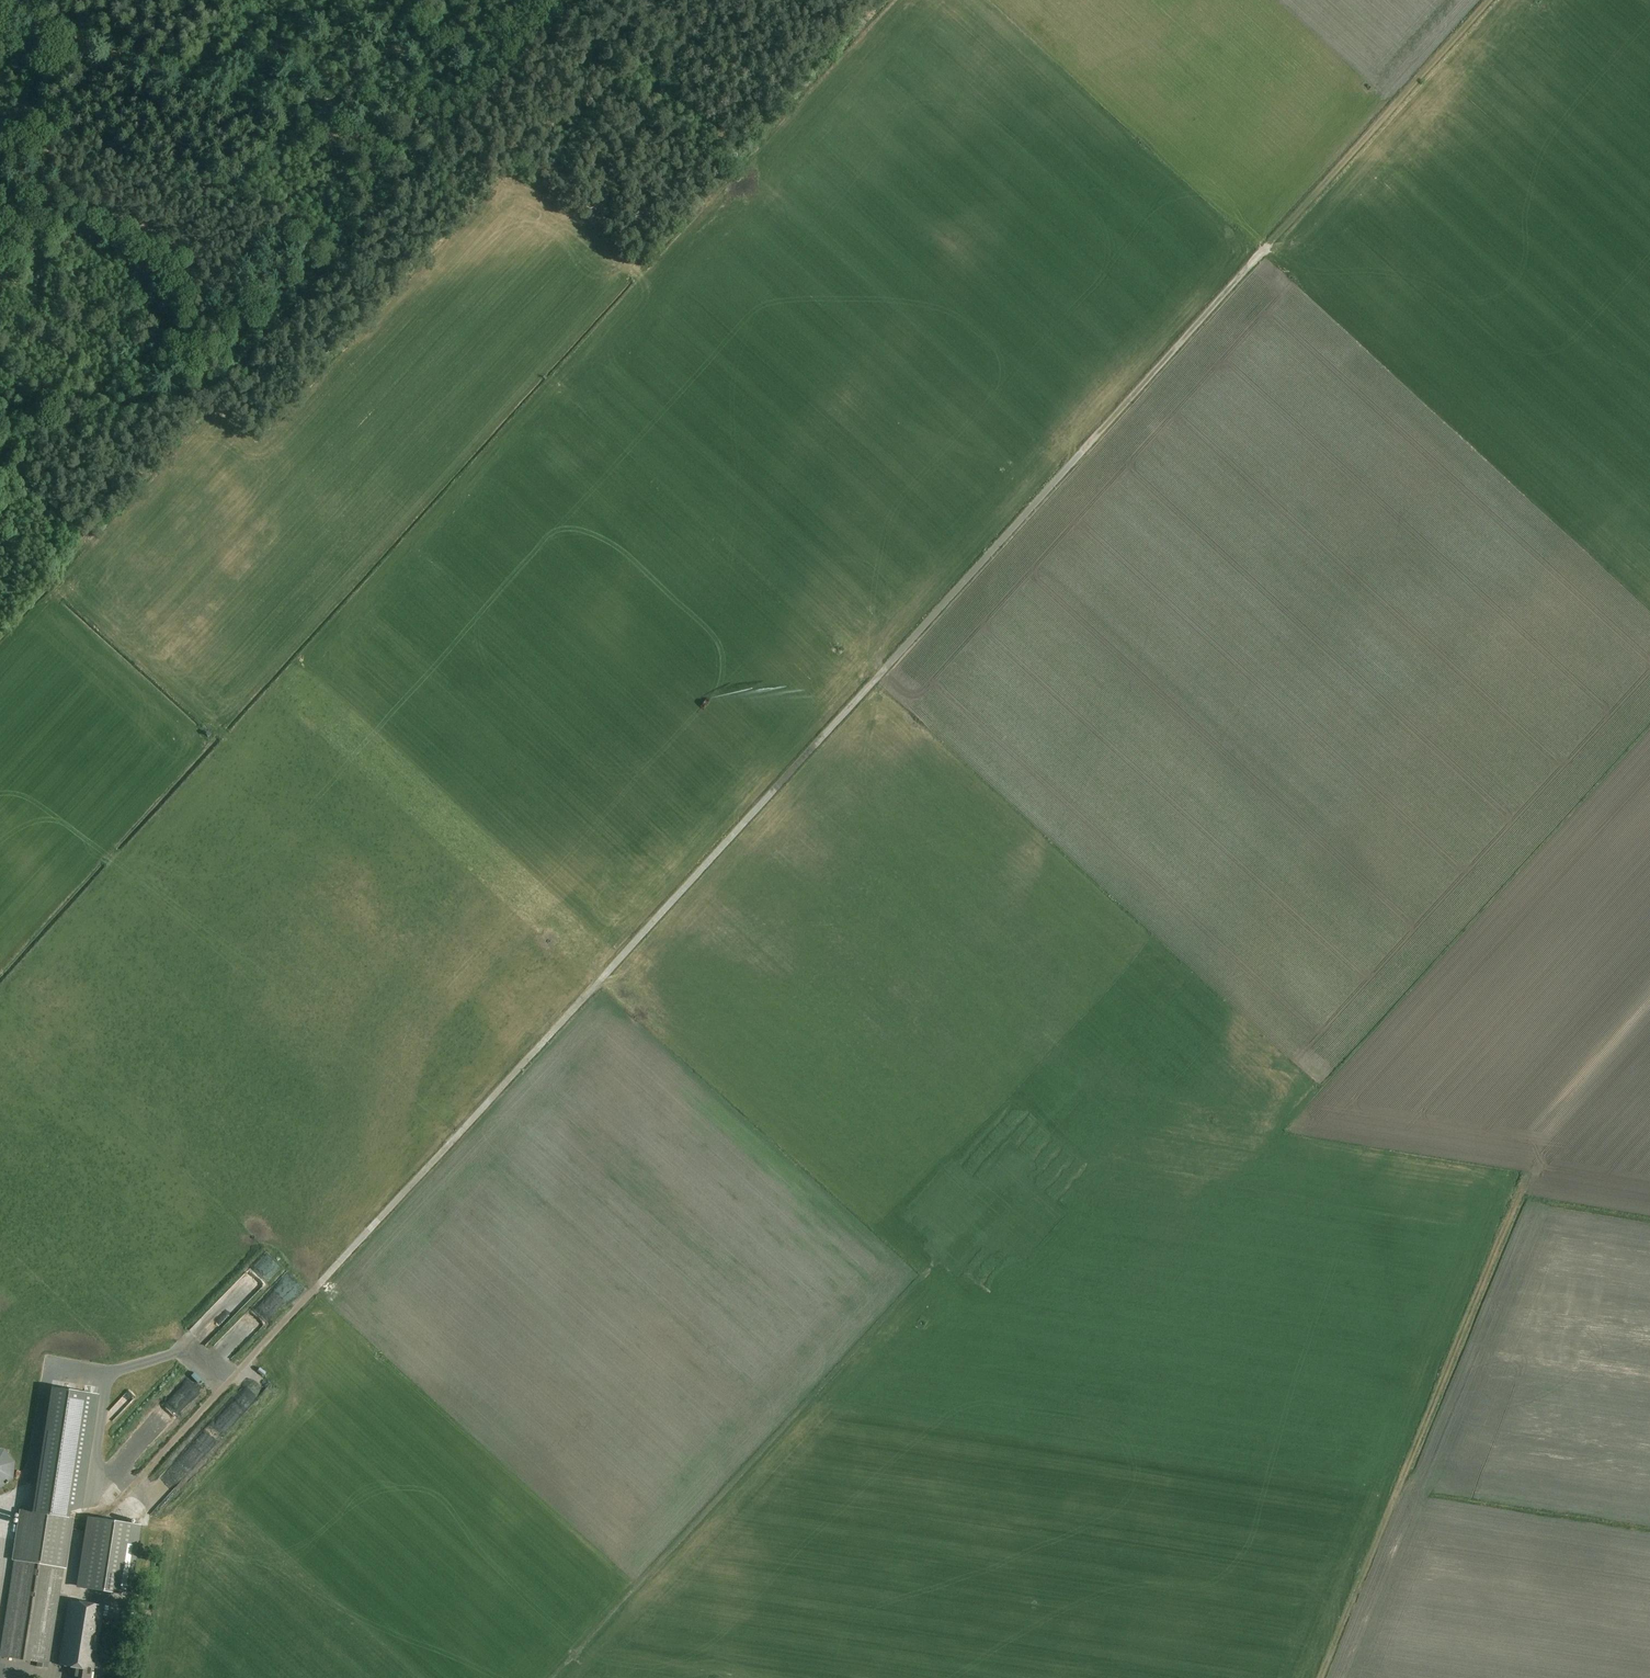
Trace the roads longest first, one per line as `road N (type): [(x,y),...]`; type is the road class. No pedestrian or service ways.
road 1 (track): [(0,12),(255,111),(467,118)]
road 2 (track): [(467,118),(224,382)]
road 3 (track): [(0,452),(27,436),(224,382)]
road 4 (track): [(577,0),(467,118)]

